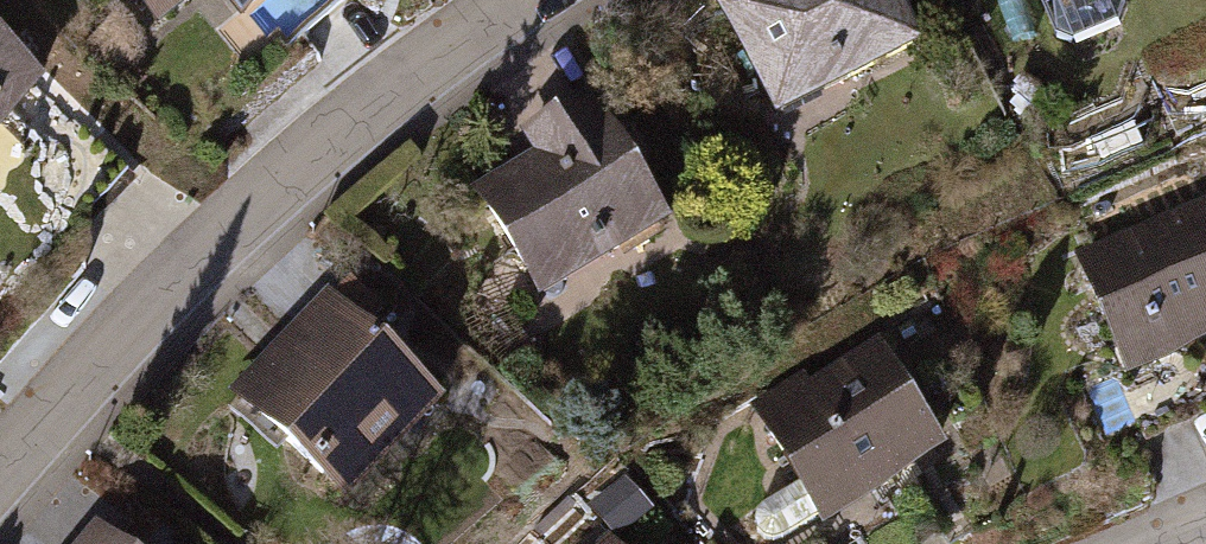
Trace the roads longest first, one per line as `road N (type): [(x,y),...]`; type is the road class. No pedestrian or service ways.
road 1 (residential): [(0,475),(265,196),(517,0)]

